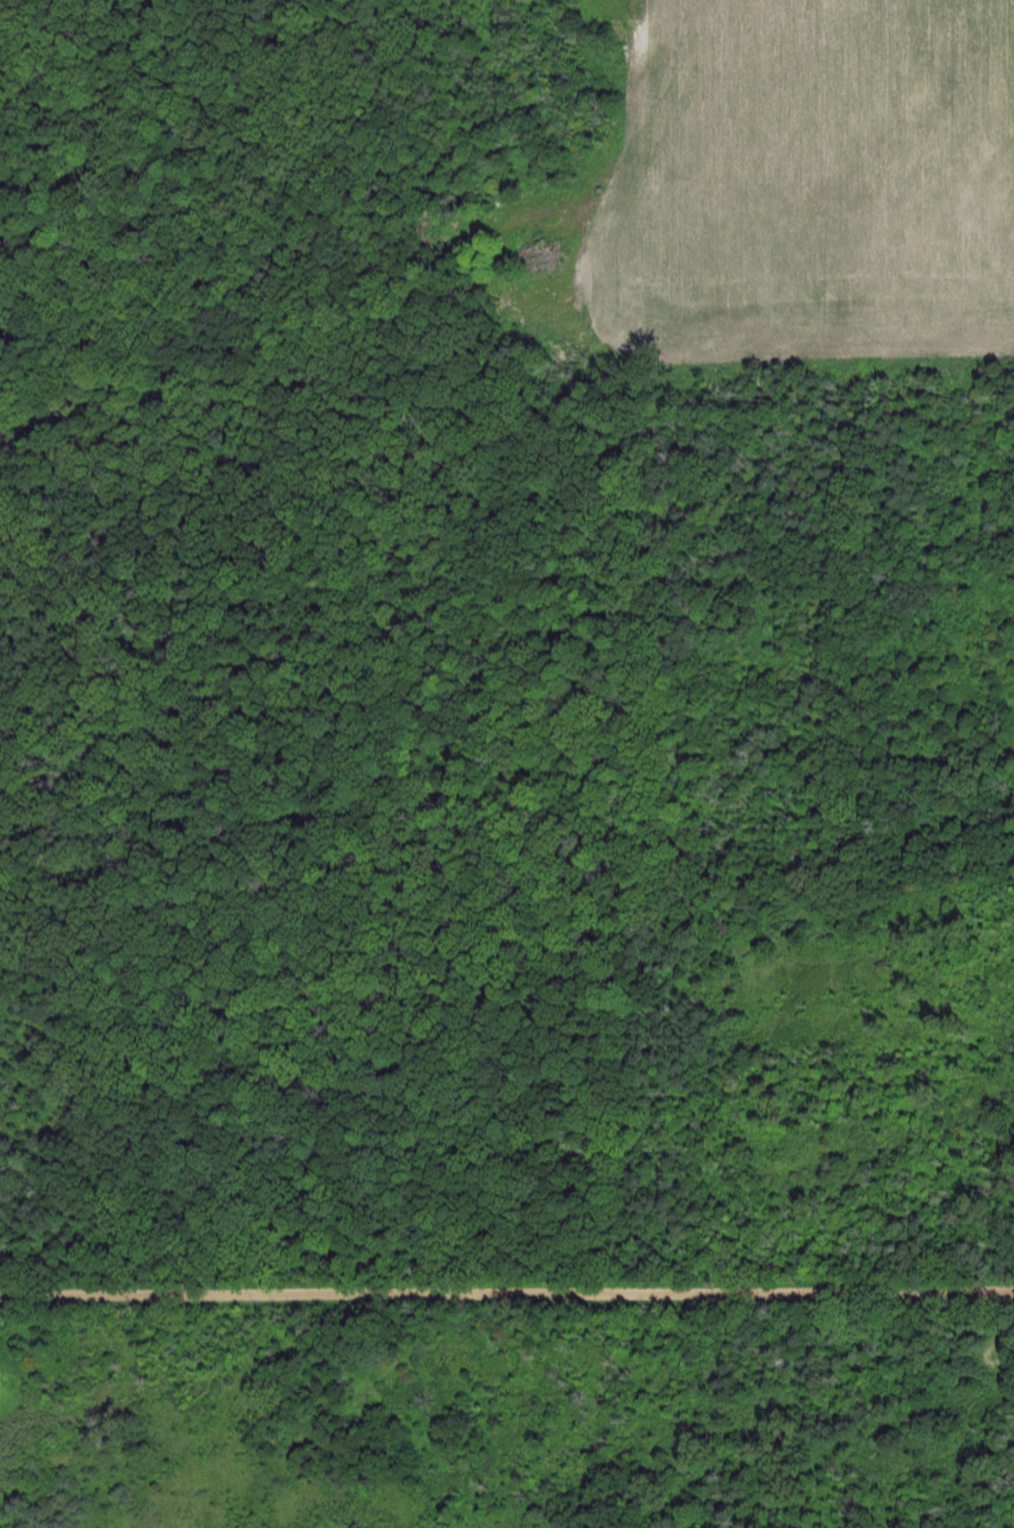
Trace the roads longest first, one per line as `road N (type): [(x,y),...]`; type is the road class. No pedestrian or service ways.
road 1 (residential): [(0,1295),(1013,1292)]

